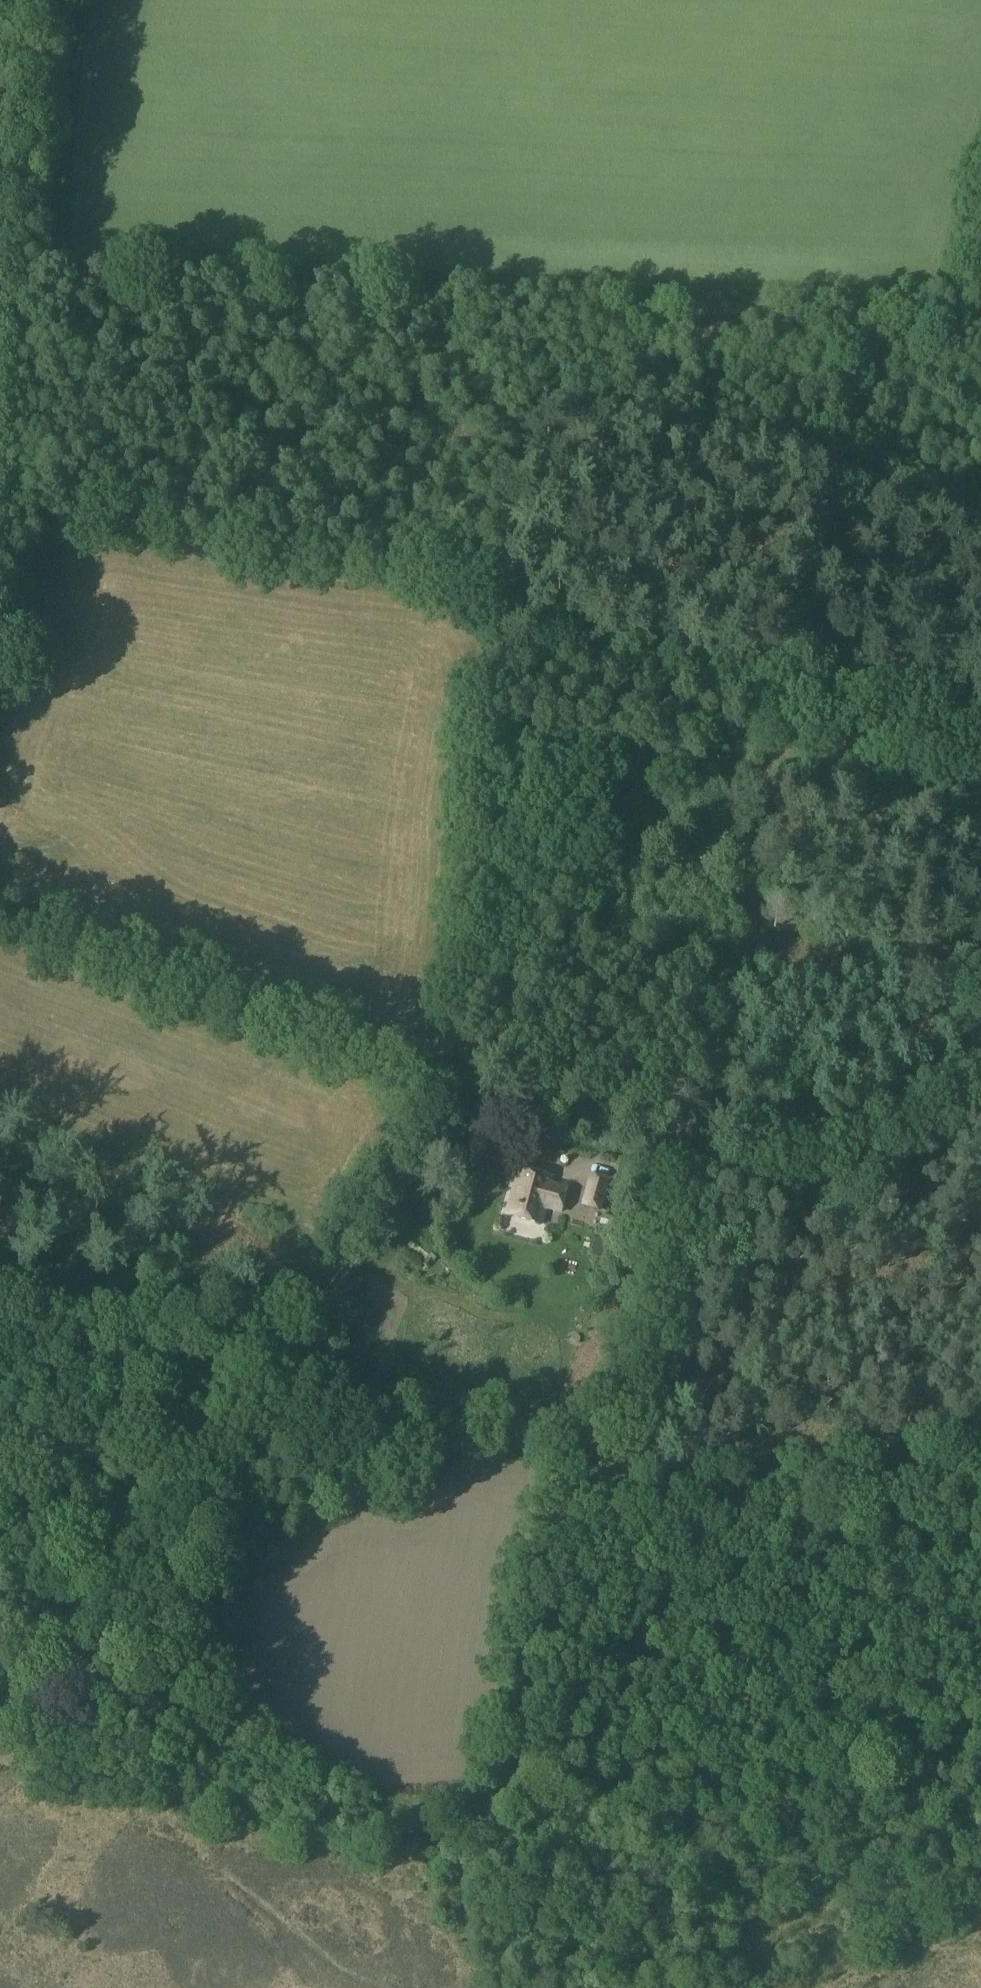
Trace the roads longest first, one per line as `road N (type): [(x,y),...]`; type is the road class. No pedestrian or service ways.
road 1 (track): [(415,1164),(251,1397),(111,1653),(72,1684),(0,1683)]
road 2 (track): [(980,705),(649,638)]
road 3 (track): [(15,0),(0,154)]

